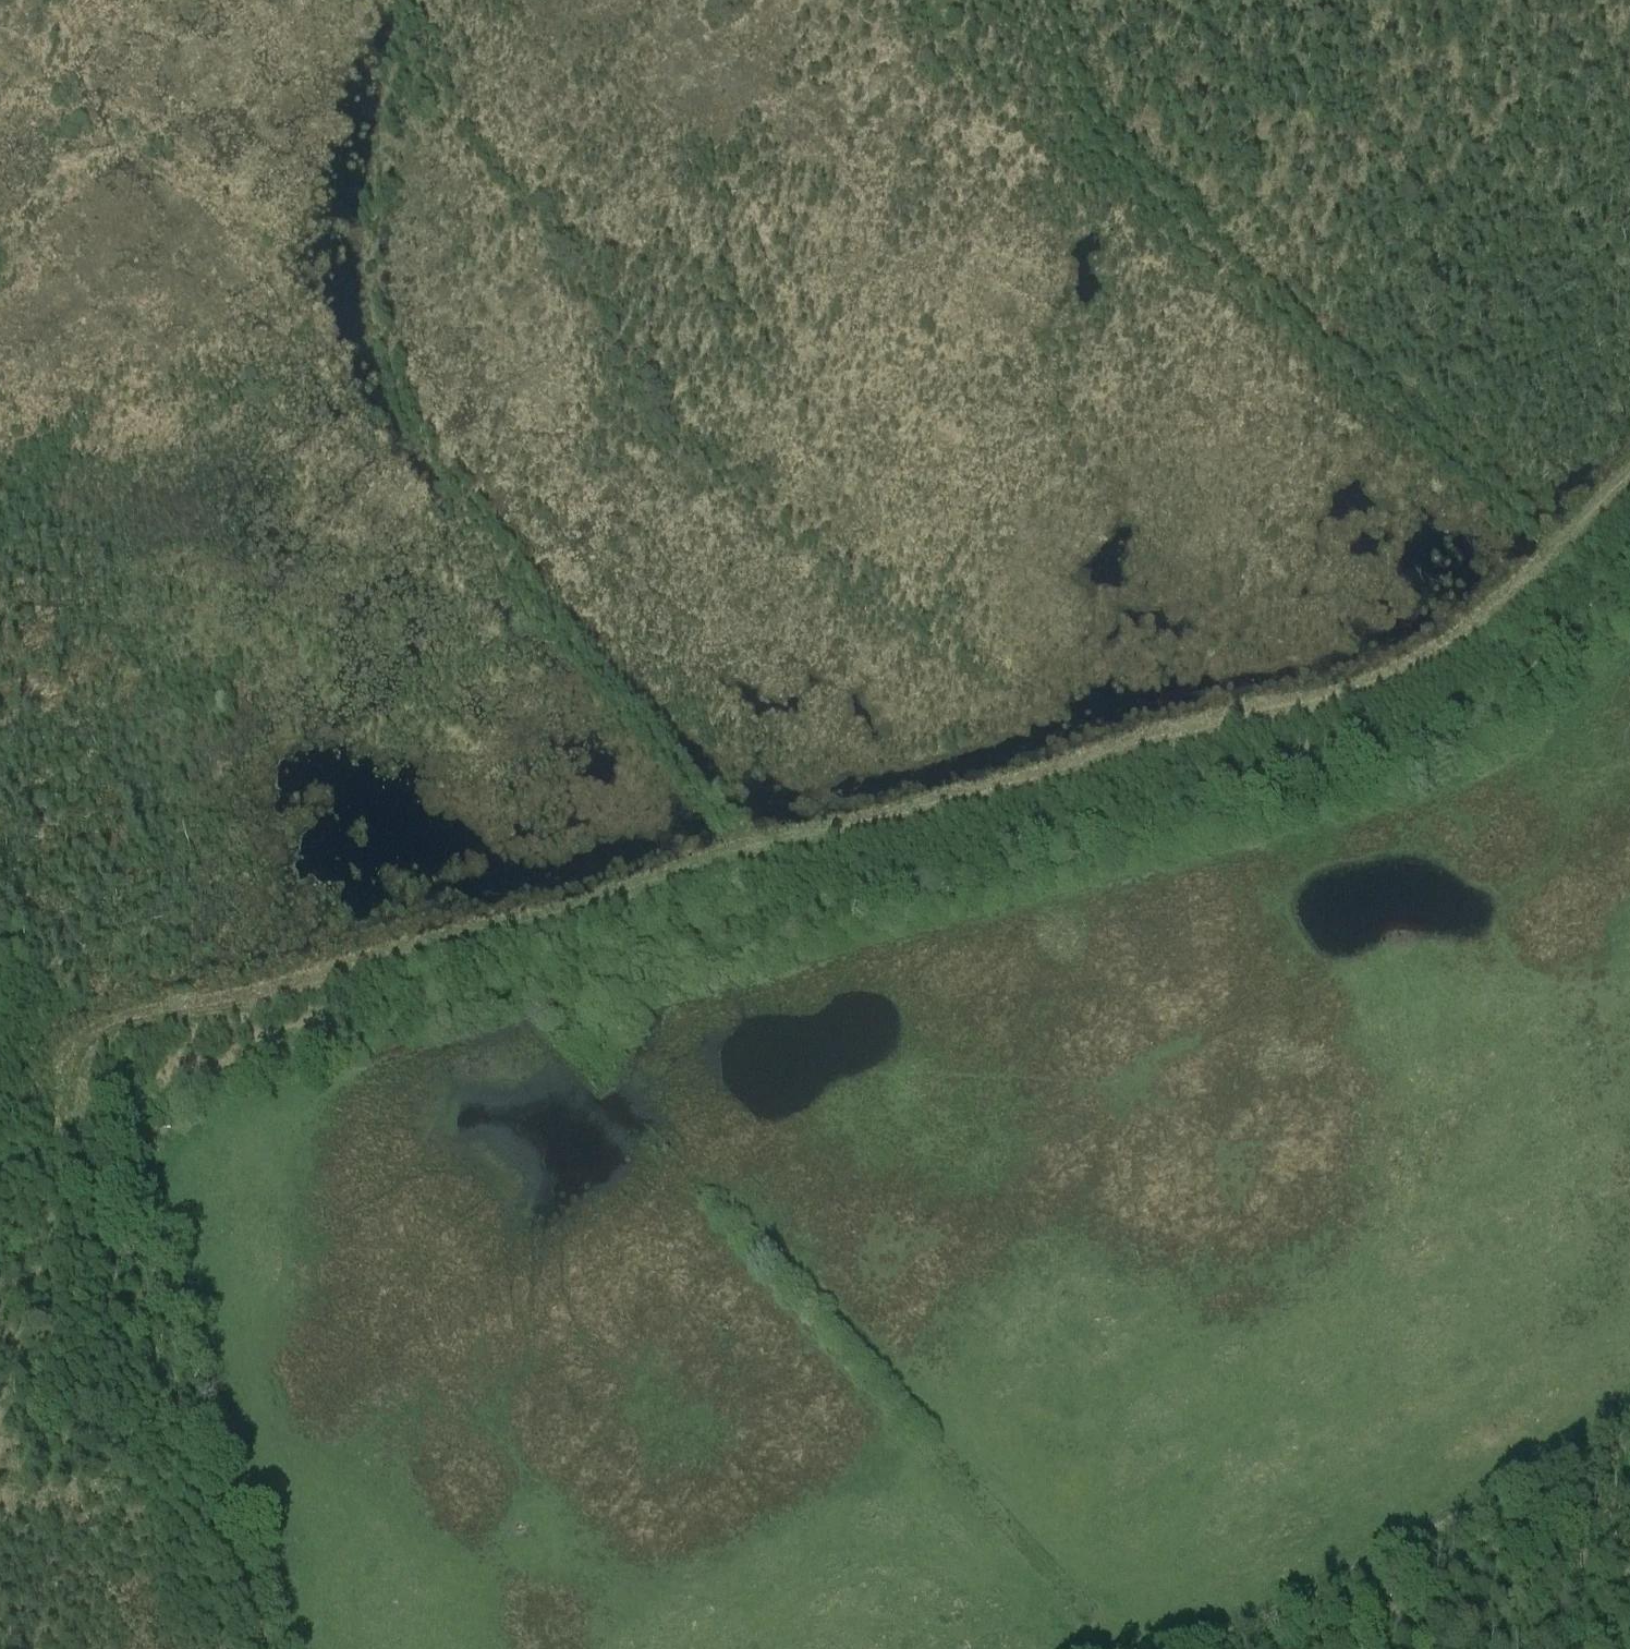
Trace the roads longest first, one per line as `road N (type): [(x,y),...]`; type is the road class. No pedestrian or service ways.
road 1 (track): [(1186,1648),(1629,1430)]

